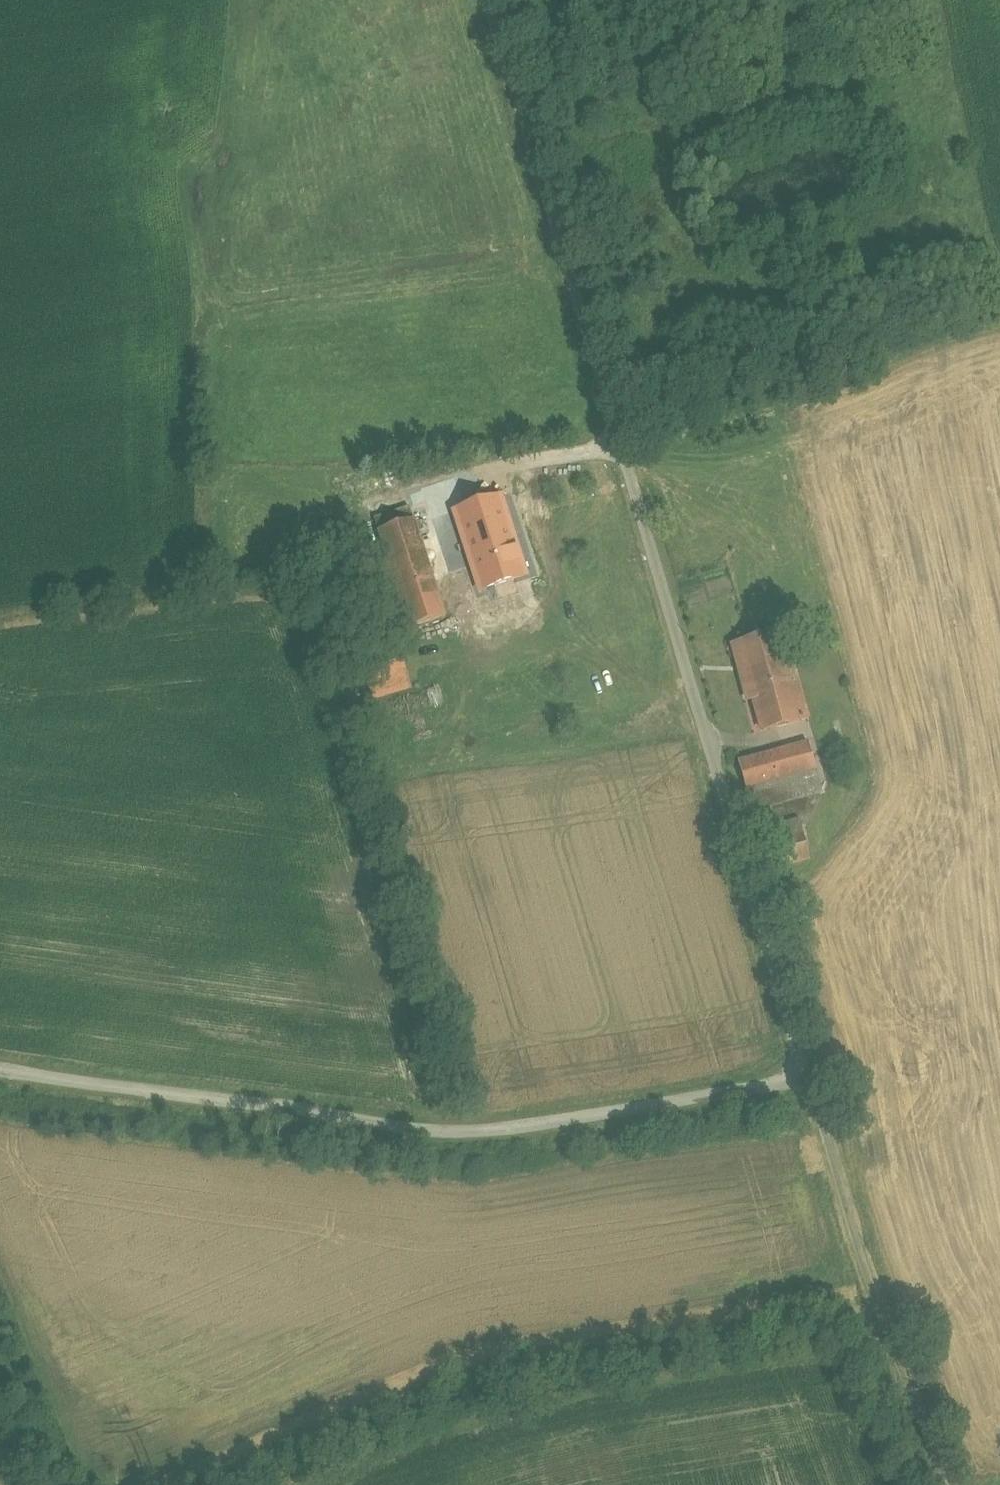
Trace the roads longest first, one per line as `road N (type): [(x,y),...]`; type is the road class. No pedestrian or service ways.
road 1 (unclassified): [(807,1051),(499,0)]
road 2 (track): [(0,1073),(408,1129),(507,1129),(748,1097),(792,1082),(807,1051)]

